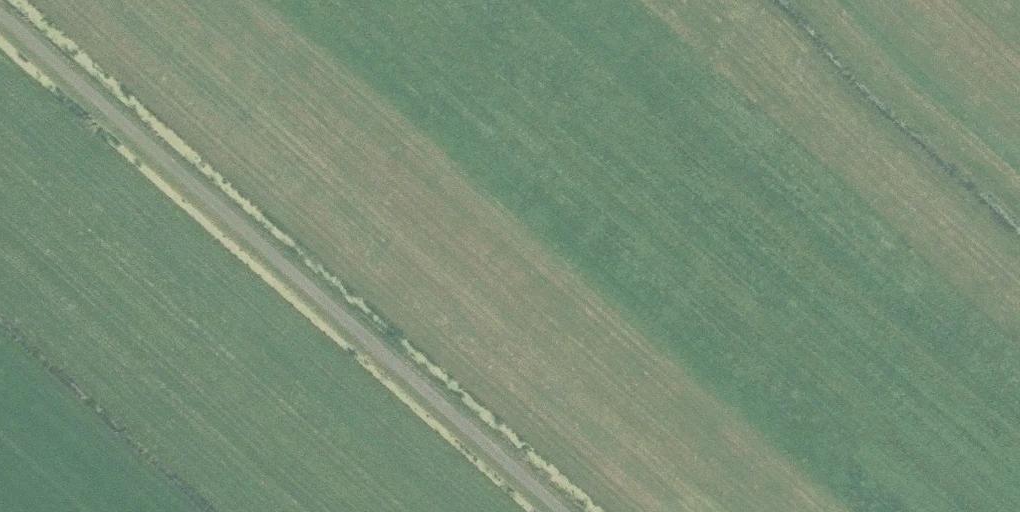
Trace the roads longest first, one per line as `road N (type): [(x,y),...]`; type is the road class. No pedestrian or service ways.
road 1 (unclassified): [(0,14),(562,511)]

